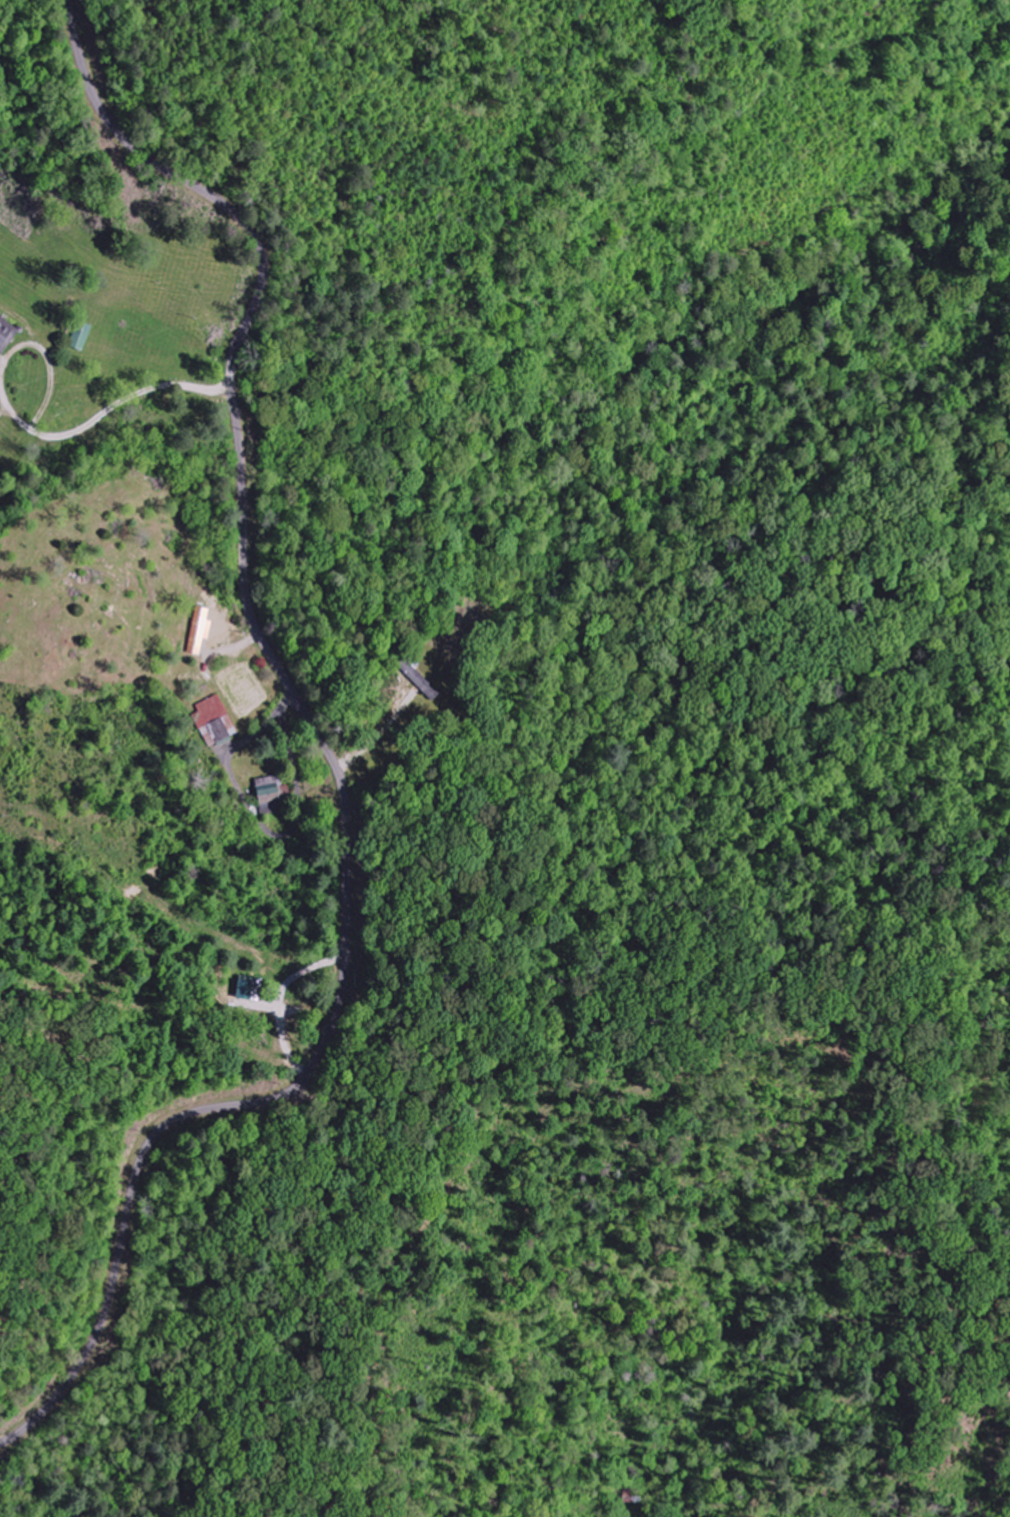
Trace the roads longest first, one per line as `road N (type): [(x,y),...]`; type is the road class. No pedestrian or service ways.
road 1 (residential): [(0,1441),(24,1429),(58,1391),(104,1320),(154,1141),(183,1118),(275,1105),(299,1087),(338,995),(349,868),(342,778),(262,643),(244,573),(246,492),(234,373),(264,255),(234,213),(143,157),(112,127),(89,89),(67,0)]

